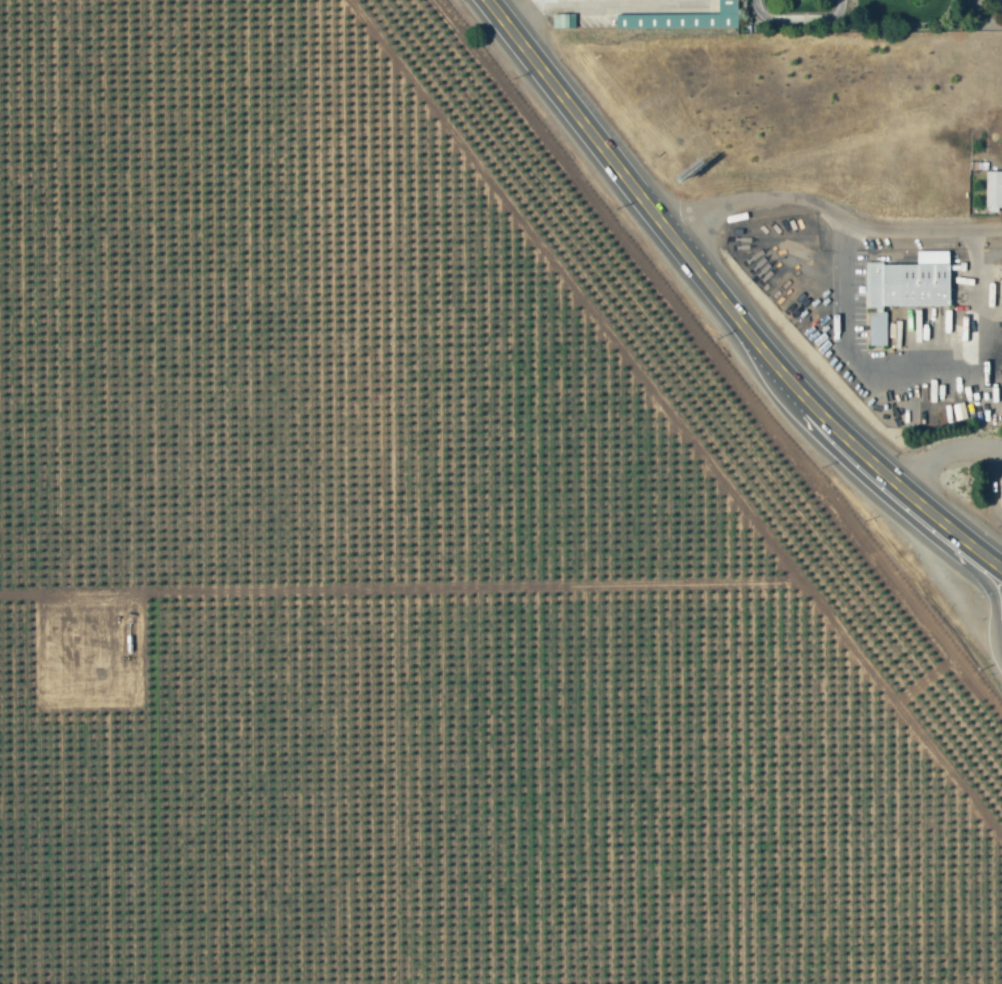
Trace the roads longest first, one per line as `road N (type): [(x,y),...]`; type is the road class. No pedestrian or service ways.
road 1 (trunk): [(1001,567),(891,480),(798,389),(488,0)]
road 2 (residential): [(664,227),(729,197),(780,191),(808,195),(867,224),(1001,224)]

